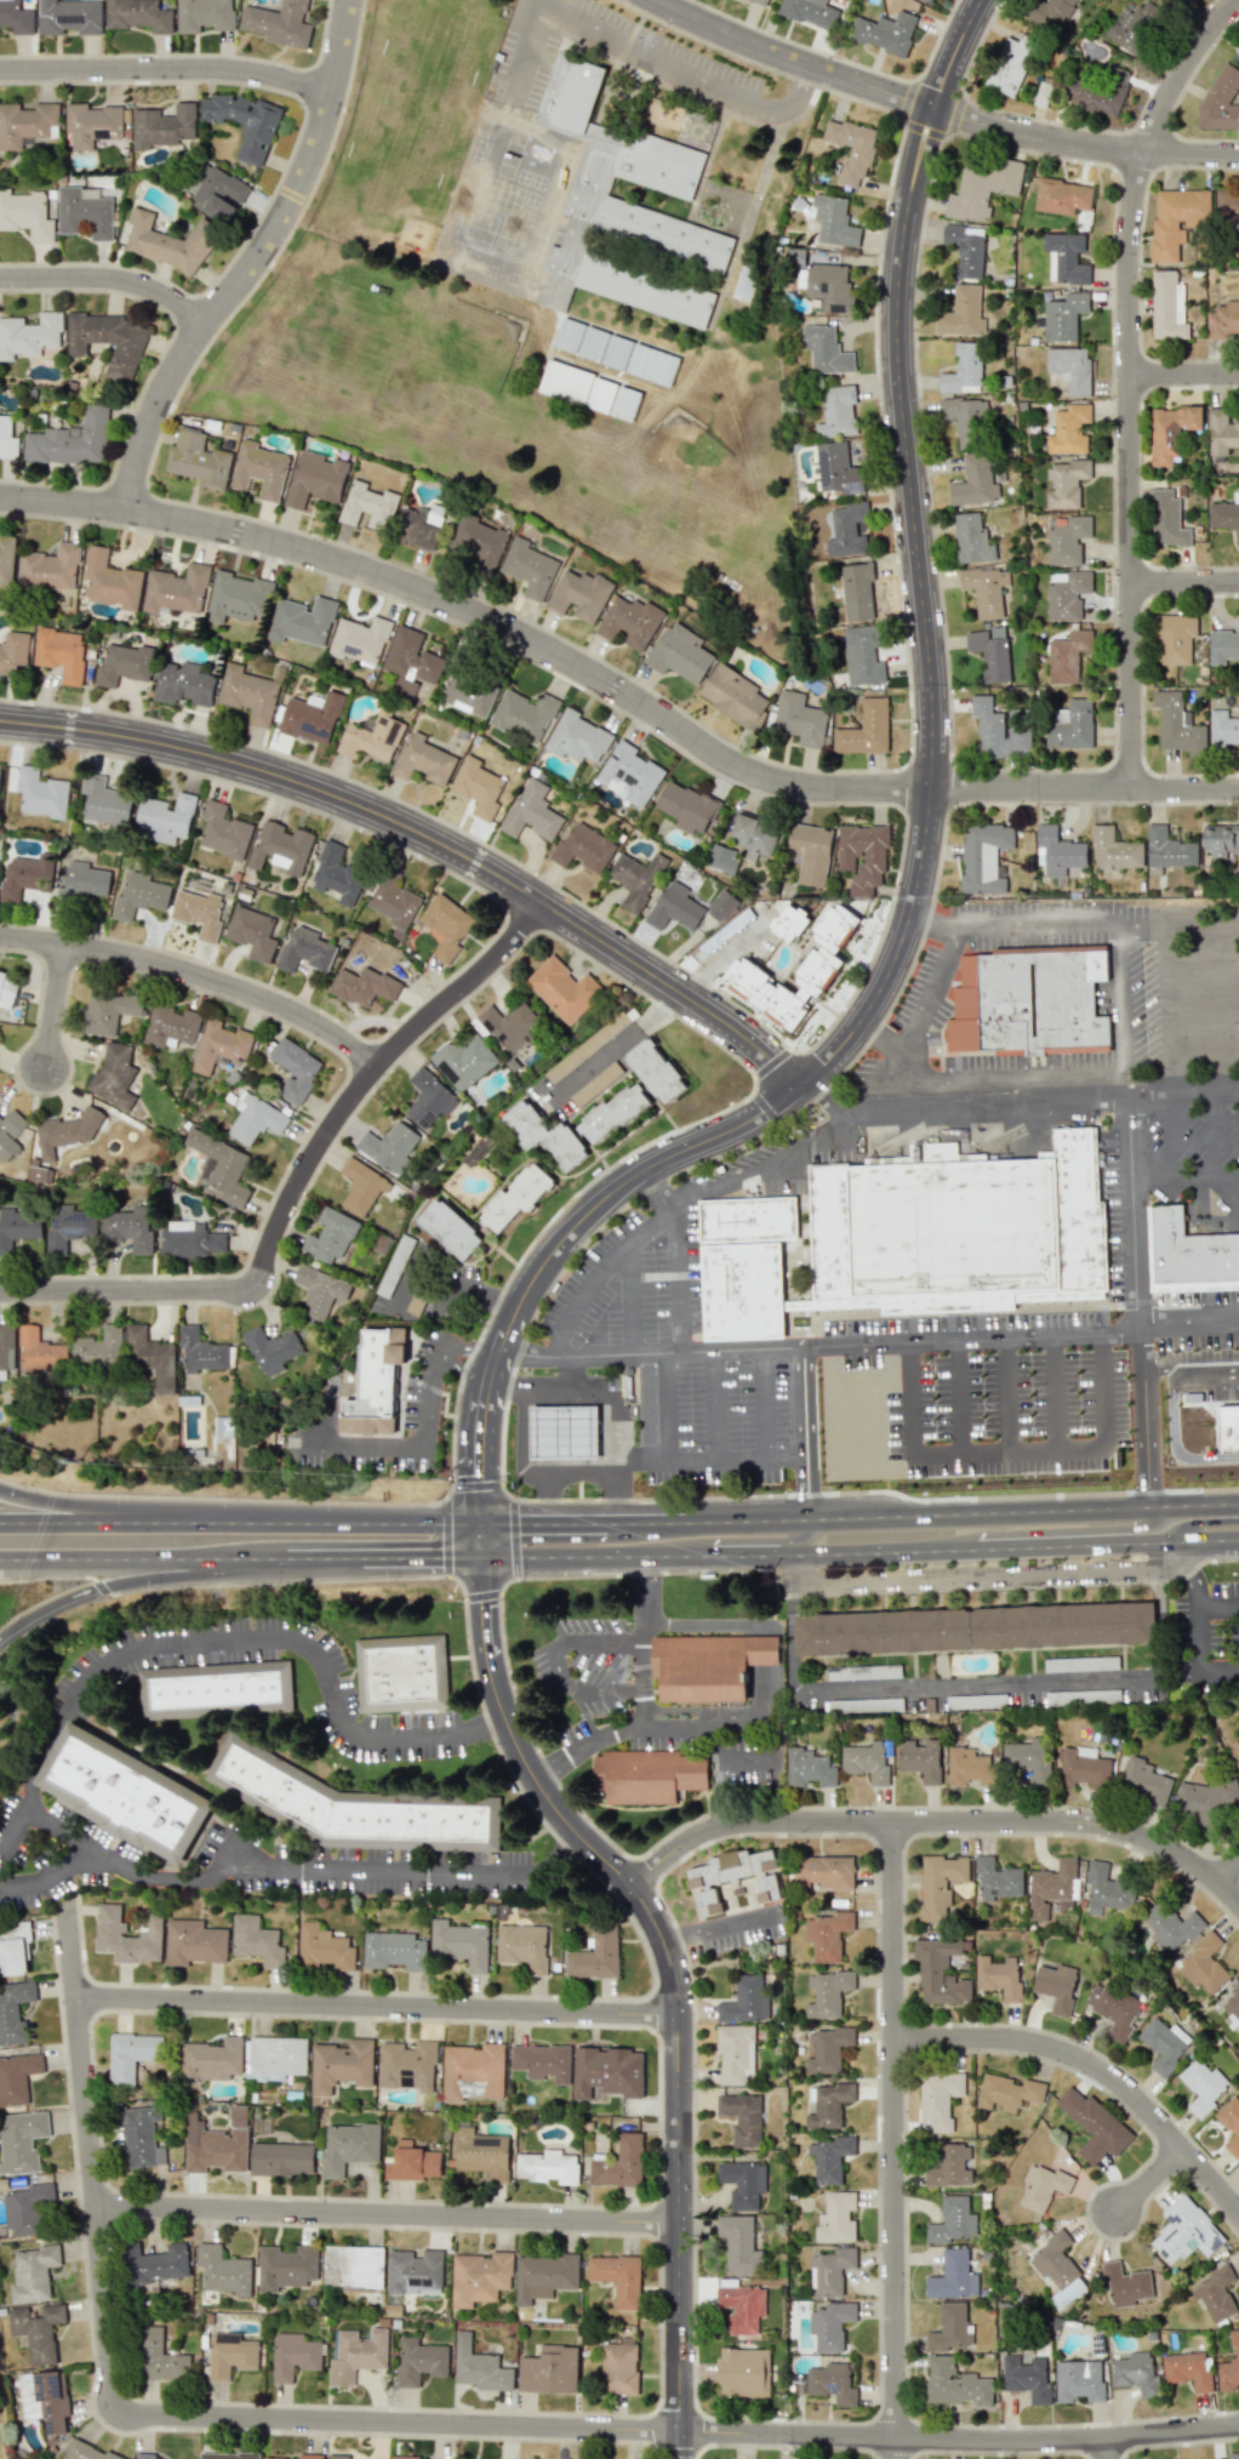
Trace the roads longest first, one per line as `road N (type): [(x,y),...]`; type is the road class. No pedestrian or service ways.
road 1 (residential): [(69,1904),(118,2414),(982,2438),(1238,2426)]
road 2 (tertiary): [(977,0),(937,87),(908,188),(901,341),(933,721),(924,850),(904,938),(868,1012),(824,1067),(771,1111),(649,1171),(592,1214),(518,1317)]
road 3 (residential): [(0,495),(234,530),(407,586),(543,646),(730,759),(784,782),(844,789),(1127,787)]
road 4 (tertiary): [(489,1561),(489,1625),(509,1722),(548,1797),(646,1910),(676,1990),(683,2458)]
road 5 (tertiary): [(801,1089),(740,1031),(510,882),(409,827),(207,755),(0,720)]
road 6 (residential): [(1229,0),(1163,95),(1129,205),(1127,787)]
road 7 (primary): [(489,1561),(1238,1536)]
road 8 (residential): [(0,1289),(228,1290),(251,1282),(354,1099),(547,905)]
road 9 (residential): [(630,1888),(692,1838),(735,1825),(1078,1825),(1169,1849),(1238,1904)]
road 10 (residential): [(895,1824),(897,2458)]
road 11 (residential): [(78,1998),(680,2016)]
road 12 (residential): [(98,2207),(681,2223)]
road 13 (residential): [(345,0),(303,167),(280,216),(161,386),(125,510)]
road 14 (primary): [(1238,1498),(686,1513)]
road 15 (residential): [(655,0),(761,49),(931,107),(1141,150)]
road 16 (residential): [(0,938),(195,974),(303,1016),(383,1063)]
road 17 (residential): [(896,2041),(1007,2041),(1091,2065),(1140,2101),(1238,2211)]
road 18 (motorway): [(0,1637),(64,1601),(129,1580),(361,1558)]
road 19 (primary): [(489,1518),(141,1518)]
road 20 (residential): [(0,67),(233,68),(327,93)]
road 21 (primary): [(0,1556),(284,1558)]
road 22 (residential): [(0,280),(121,283),(178,303),(201,323)]
road 23 (primary): [(961,1547),(975,1537),(1137,1525),(1152,1499)]
road 24 (motorway): [(141,1518),(0,1490)]
road 25 (primary): [(141,1518),(0,1518)]
road 26 (tertiary): [(496,1381),(489,1518)]
road 27 (primary): [(361,1558),(489,1561)]

